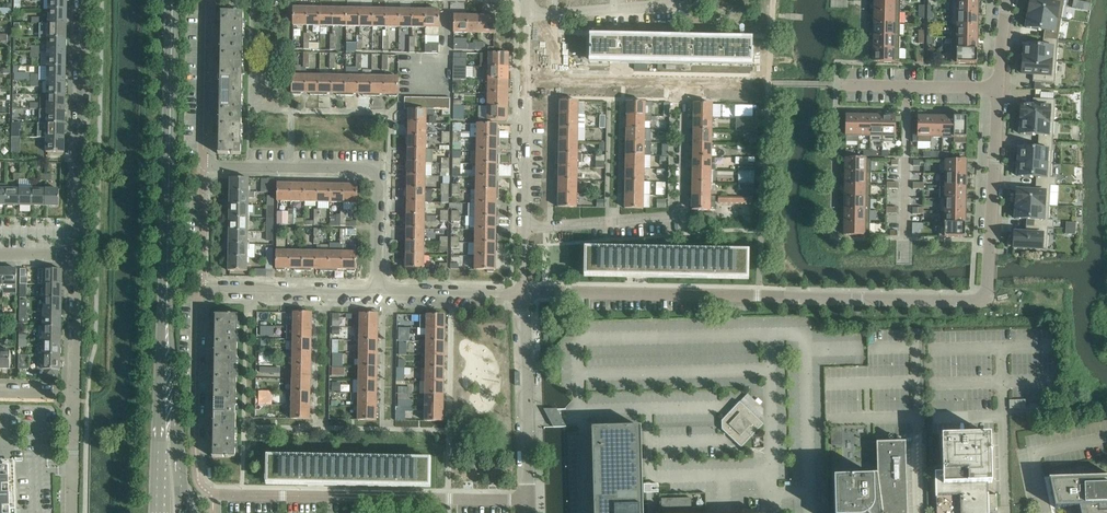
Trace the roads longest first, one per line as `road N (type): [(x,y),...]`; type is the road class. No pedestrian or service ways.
road 1 (residential): [(527,499),(212,496),(198,480),(195,431),(202,290)]
road 2 (residential): [(989,283),(986,298),(969,302),(522,293)]
road 3 (residential): [(378,290),(376,175),(203,166)]
road 4 (residential): [(524,230),(677,212),(683,81)]
road 5 (secondary): [(167,278),(172,0)]
road 6 (residential): [(77,258),(83,0)]
road 7 (secondary): [(183,512),(167,278)]
road 8 (secondary): [(167,278),(157,512)]
road 9 (residential): [(522,293),(527,499)]
road 10 (residential): [(989,283),(999,89)]
road 11 (residential): [(378,290),(202,290)]
road 12 (residential): [(203,166),(207,0)]
road 13 (residential): [(838,85),(999,89)]
road 14 (residential): [(683,81),(527,79)]
road 15 (residential): [(528,16),(679,0)]
road 16 (residential): [(524,230),(527,79)]
road 17 (residential): [(522,293),(378,290)]
road 18 (residential): [(74,393),(77,258)]
road 19 (residential): [(73,512),(74,393)]

